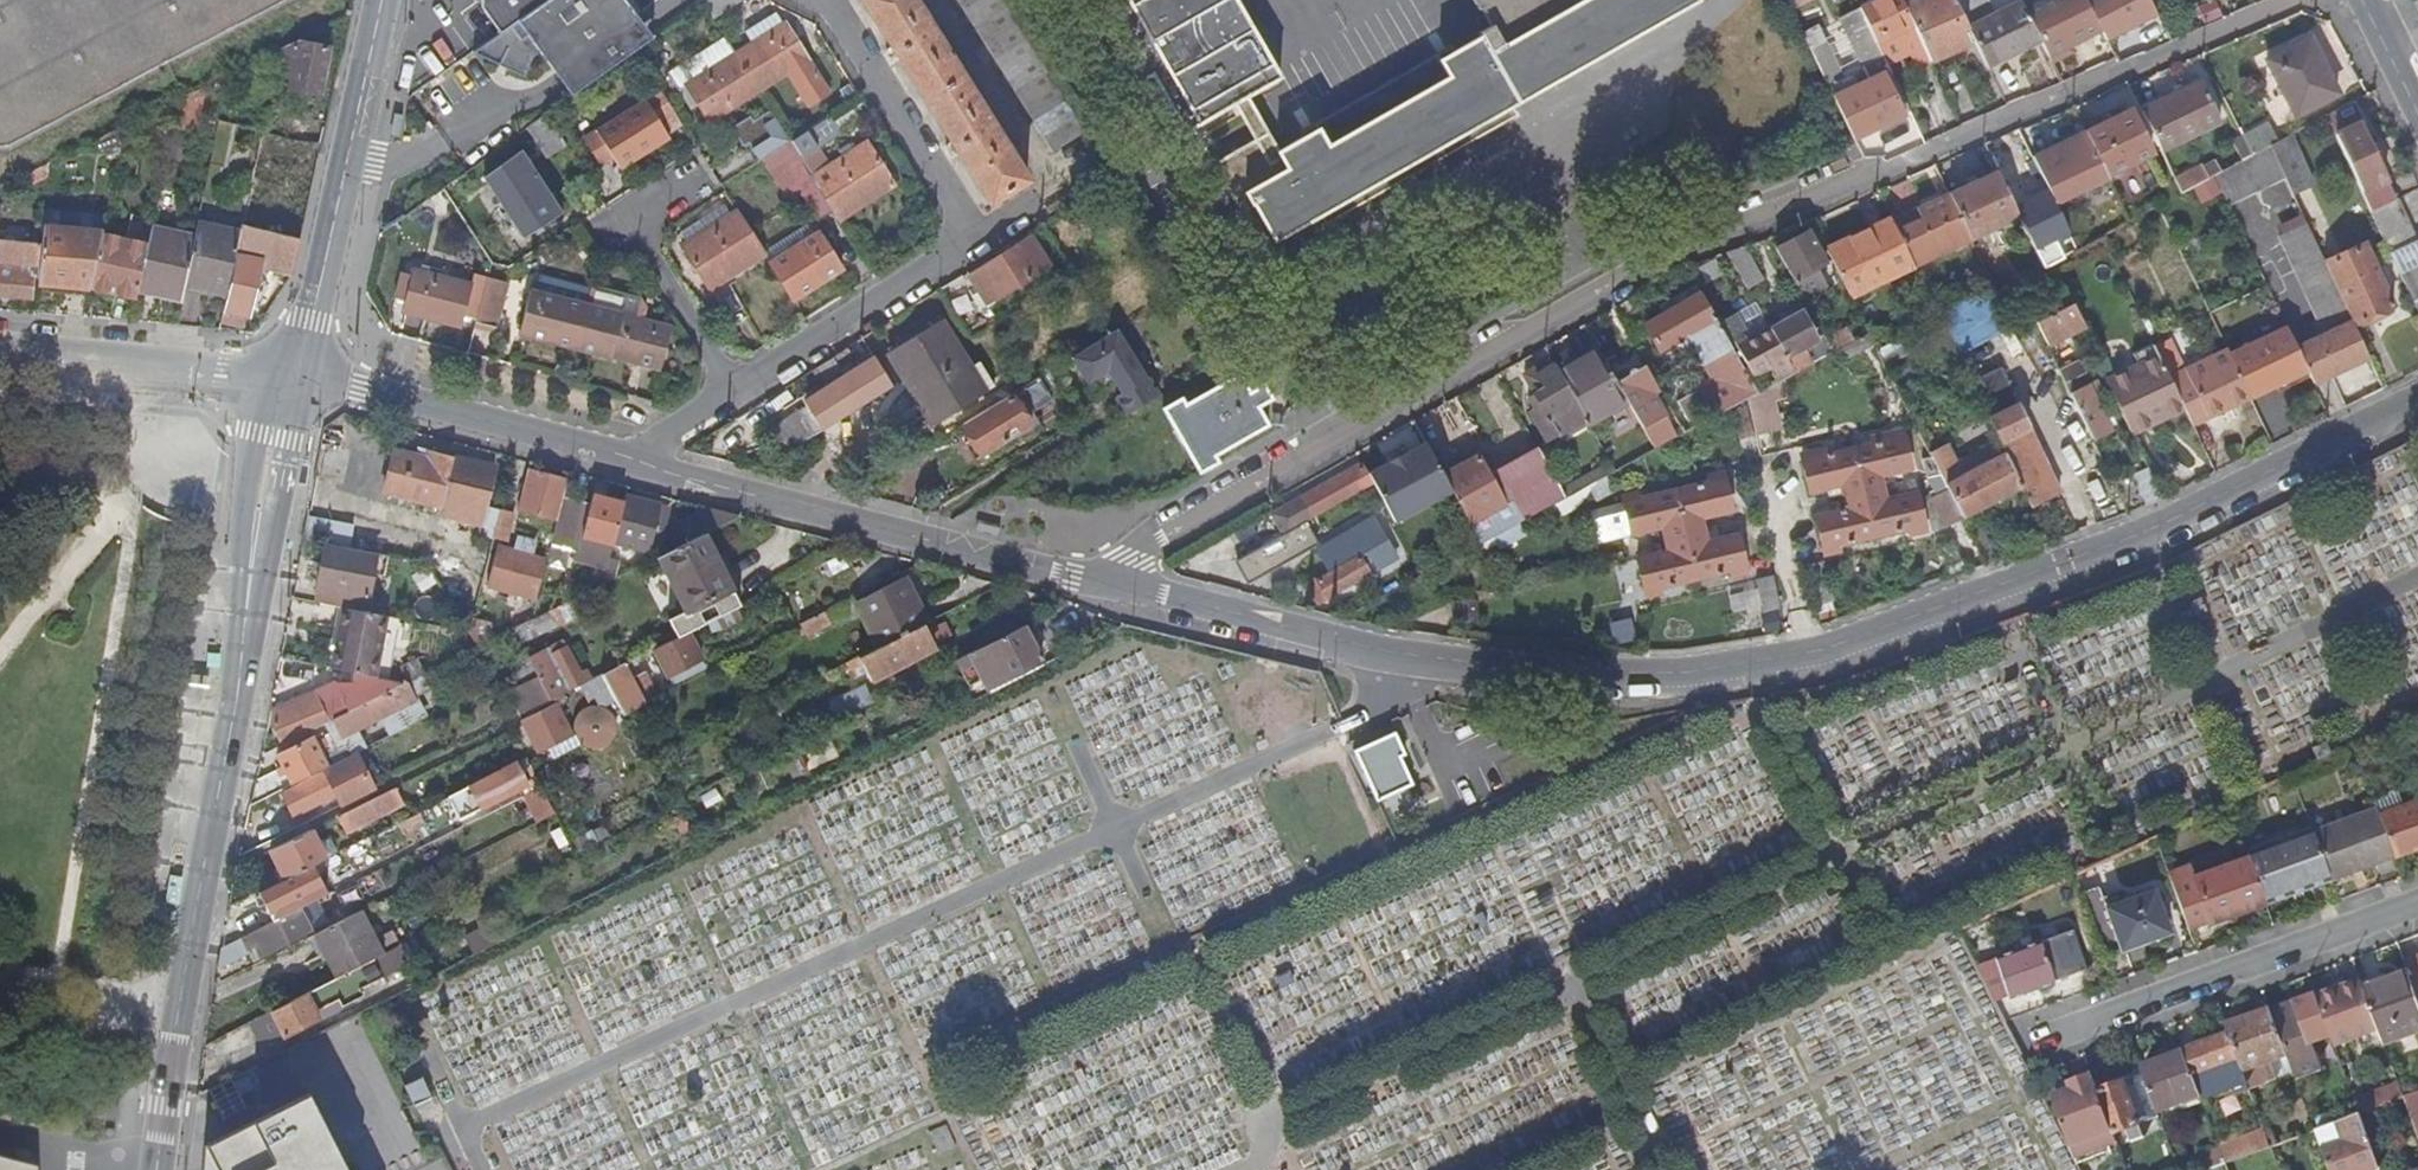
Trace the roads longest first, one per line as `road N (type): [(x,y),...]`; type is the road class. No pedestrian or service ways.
road 1 (residential): [(2417,399),(2137,536),(1823,649),(1683,673),(1581,672),(1399,654),(1108,581)]
road 2 (residential): [(2295,0),(1875,177),(1677,247),(1124,555),(1108,581)]
road 3 (tertiary): [(290,380),(272,437),(156,1169)]
road 4 (residential): [(731,396),(979,252),(822,0)]
road 5 (residential): [(1108,581),(624,456)]
road 6 (residential): [(2417,905),(2035,1044)]
road 7 (tertiary): [(379,0),(290,380)]
road 8 (residential): [(624,456),(360,387),(290,380)]
road 9 (residential): [(290,380),(0,354)]
road 10 (residential): [(731,396),(652,240)]
road 11 (residential): [(624,456),(731,396)]

